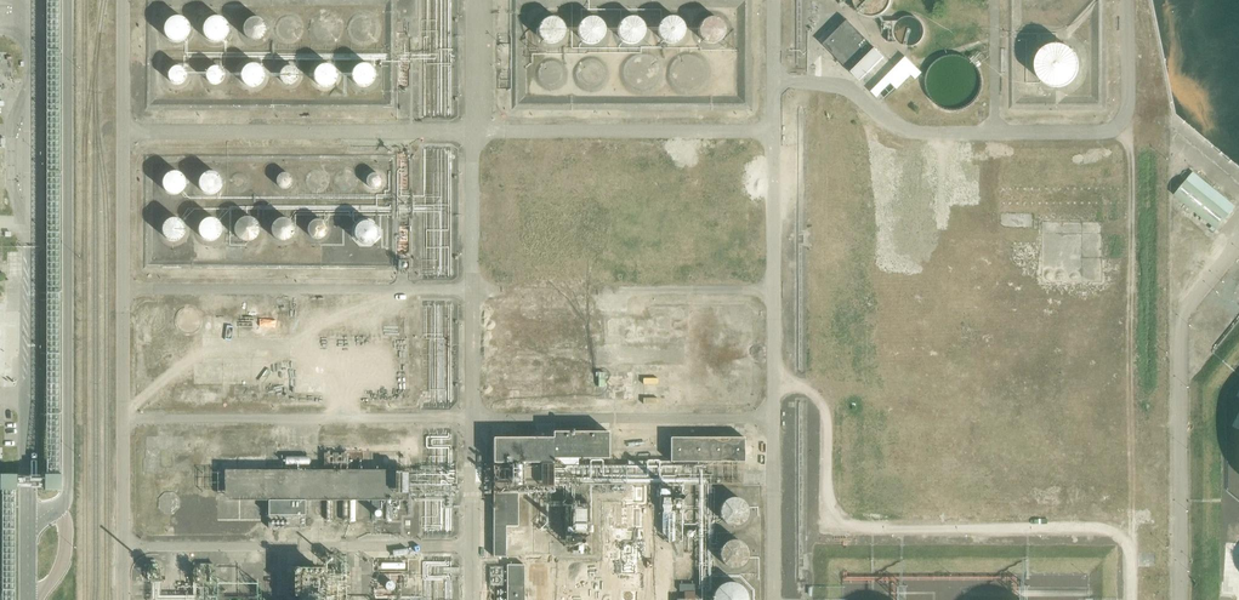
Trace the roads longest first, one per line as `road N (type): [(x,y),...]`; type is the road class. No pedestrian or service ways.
road 1 (unclassified): [(69,0),(67,494),(54,509)]

